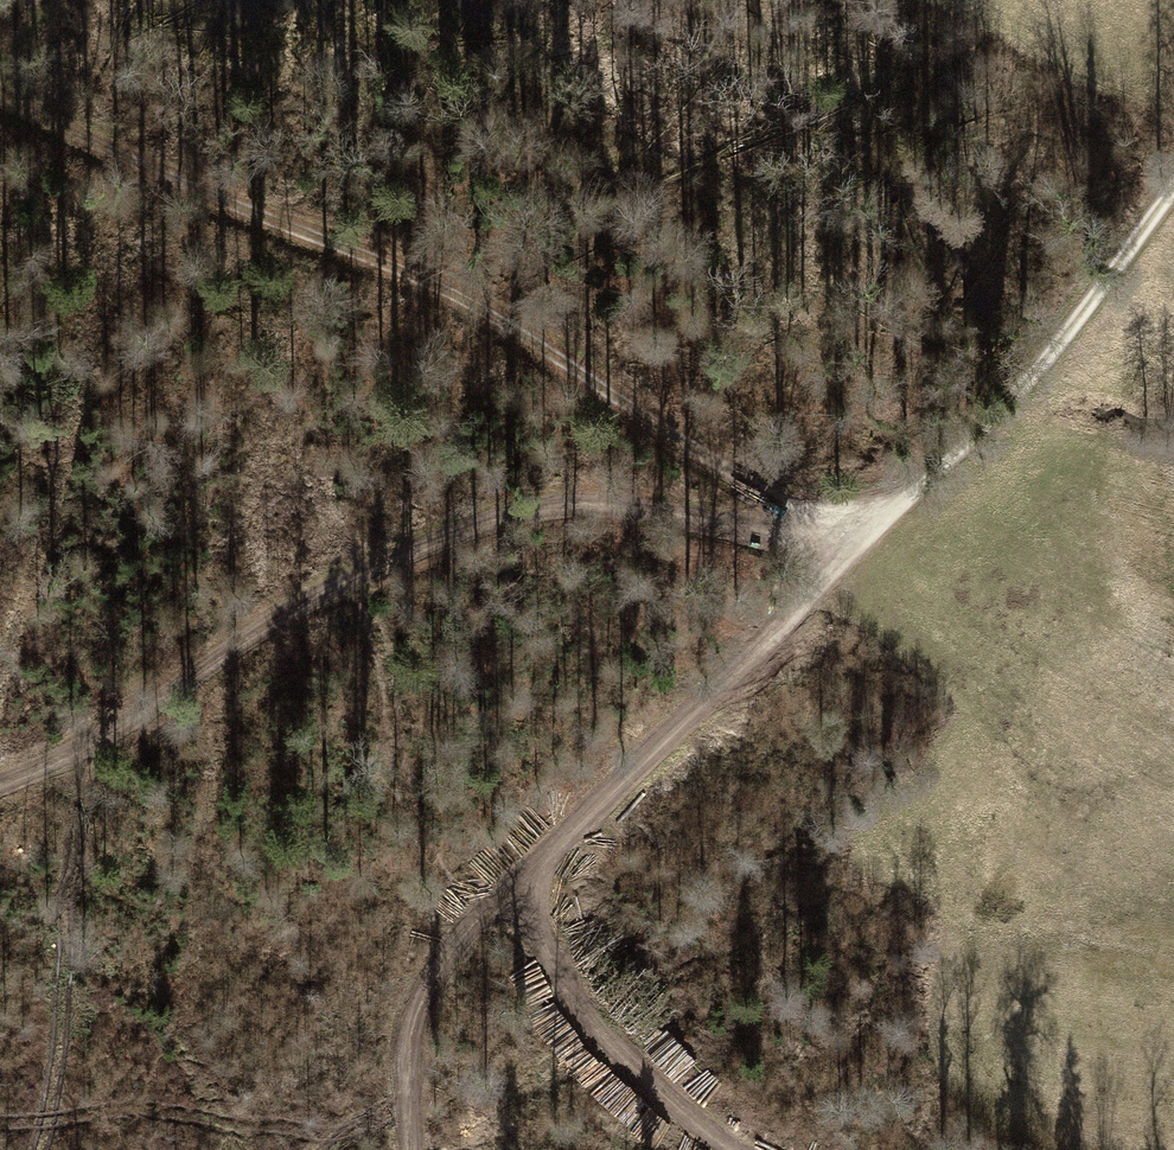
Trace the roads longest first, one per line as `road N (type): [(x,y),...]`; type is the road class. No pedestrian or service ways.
road 1 (track): [(0,93),(439,285),(856,542),(593,504),(454,531),(341,572),(270,612),(131,714),(0,778)]
road 2 (track): [(1173,185),(1038,374),(856,542),(530,873),(529,912),(543,951),(583,1014),(722,1149)]
road 3 (track): [(404,1149),(403,1057),(430,966),(530,873)]

